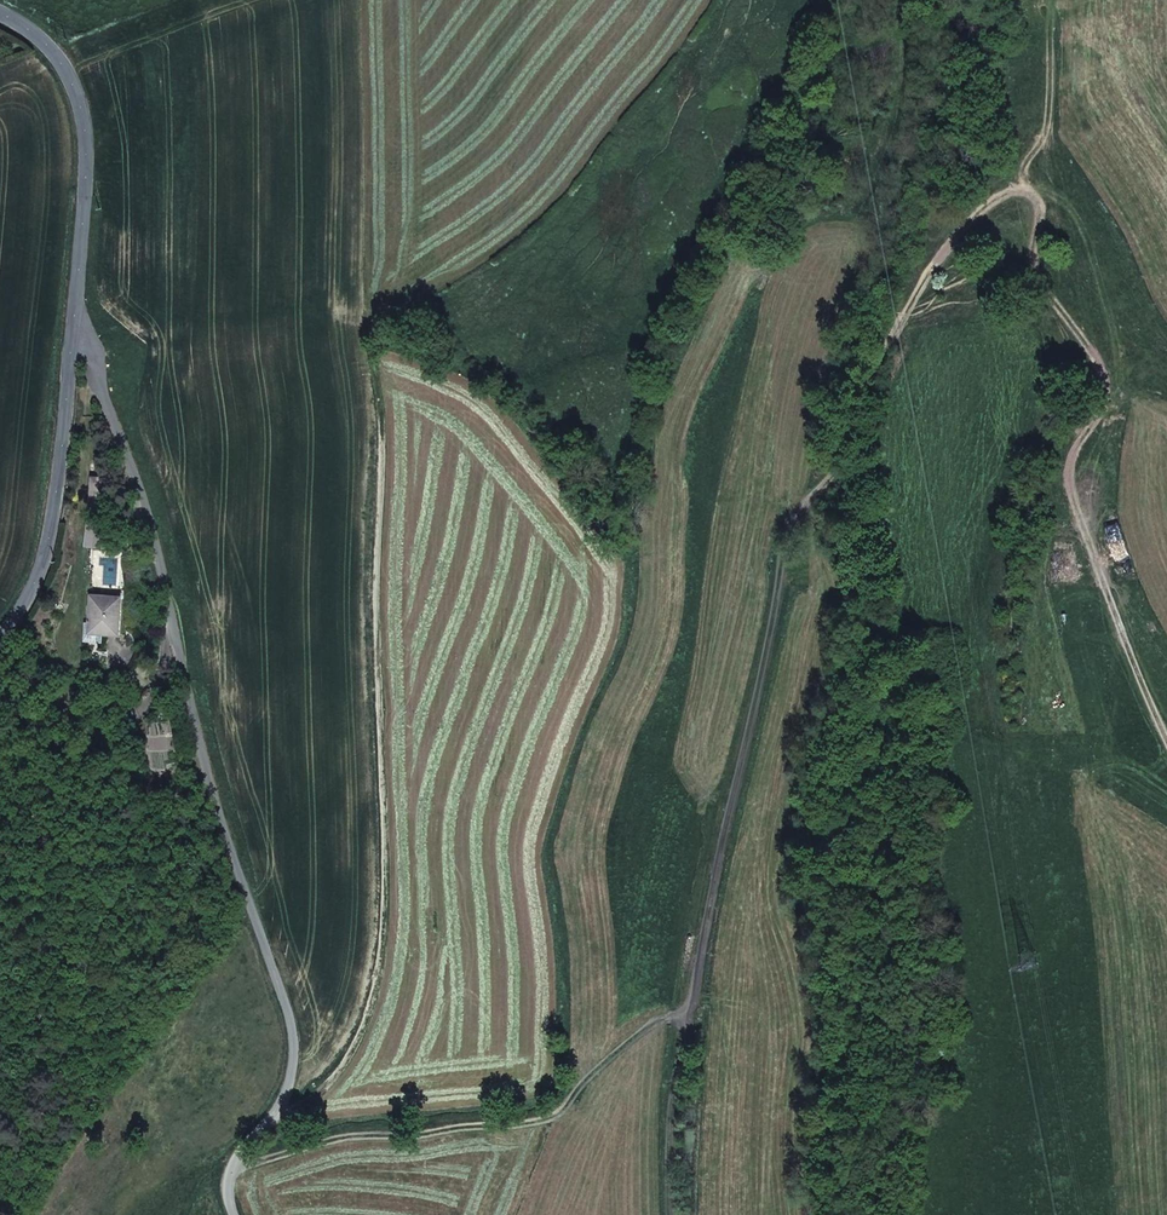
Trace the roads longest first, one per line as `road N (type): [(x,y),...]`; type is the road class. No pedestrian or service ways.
road 1 (track): [(834,471),(858,441),(889,319),(1008,183),(1040,196),(1030,265),(1117,398),(1088,456),(1082,526),(1166,740)]
road 2 (unclassified): [(74,328),(86,333),(143,499),(231,849),(297,1033),(286,1100),(233,1167),(235,1214)]
road 3 (track): [(670,1214),(666,1145),(675,1077),(743,735),(792,517),(834,471)]
road 4 (track): [(691,1010),(646,1027),(552,1120),(321,1144),(229,1186)]
road 5 (secondary): [(0,16),(48,46),(79,104),(87,151),(74,328)]
road 6 (secondary): [(74,328),(43,567),(0,642)]

